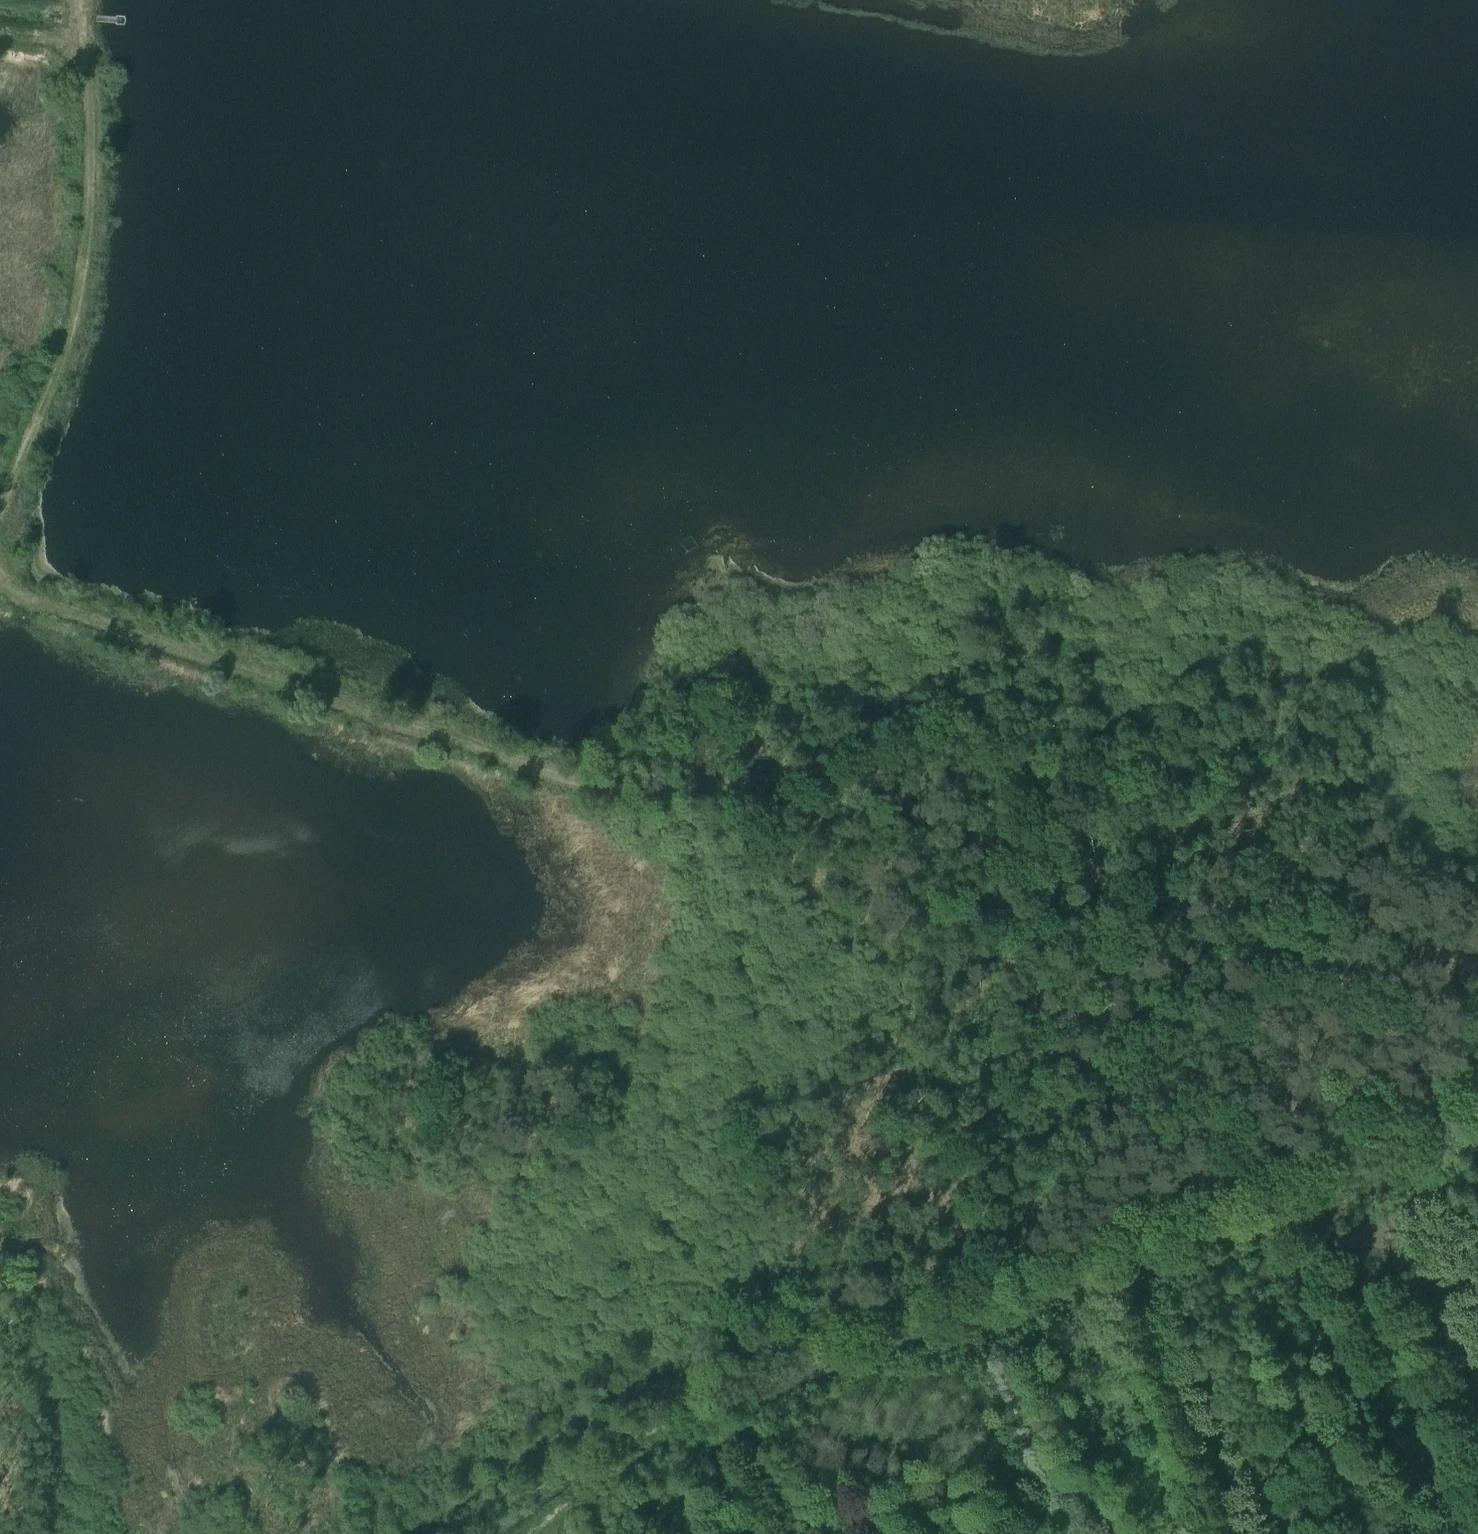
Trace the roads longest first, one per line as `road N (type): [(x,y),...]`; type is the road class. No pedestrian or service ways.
road 1 (track): [(0,587),(589,786),(762,794),(1053,875),(1306,904),(1477,976)]
road 2 (track): [(80,0),(89,157),(68,329),(0,493)]

